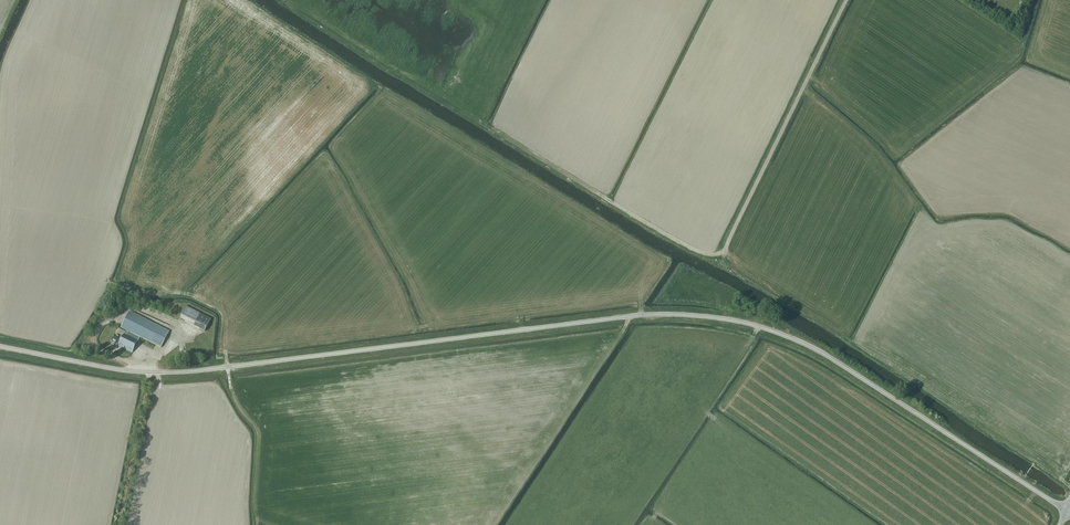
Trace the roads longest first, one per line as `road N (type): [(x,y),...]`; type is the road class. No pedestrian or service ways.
road 1 (unclassified): [(1067,511),(810,347),(753,325),(631,318),(150,374)]
road 2 (track): [(716,255),(846,0)]
road 3 (unclassified): [(116,524),(150,374)]
road 4 (unclassified): [(150,374),(0,347)]

